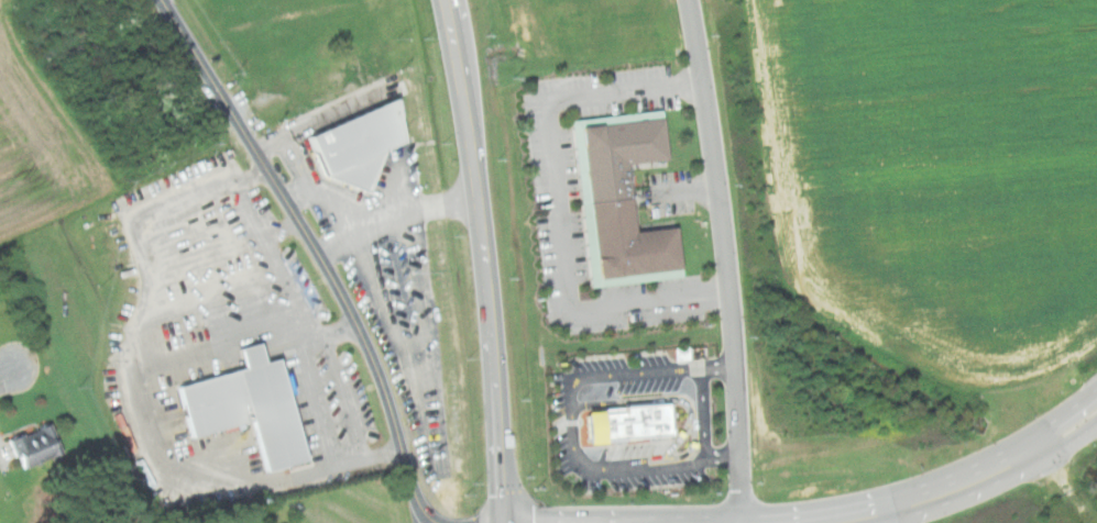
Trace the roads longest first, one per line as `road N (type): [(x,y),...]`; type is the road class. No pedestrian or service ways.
road 1 (residential): [(439,522),(421,500),(397,409),(351,301),(165,0)]
road 2 (primary): [(508,522),(478,197),(445,0)]
road 3 (residential): [(688,0),(731,281),(741,522)]
road 4 (secondary): [(806,522),(925,497),(1035,448)]

